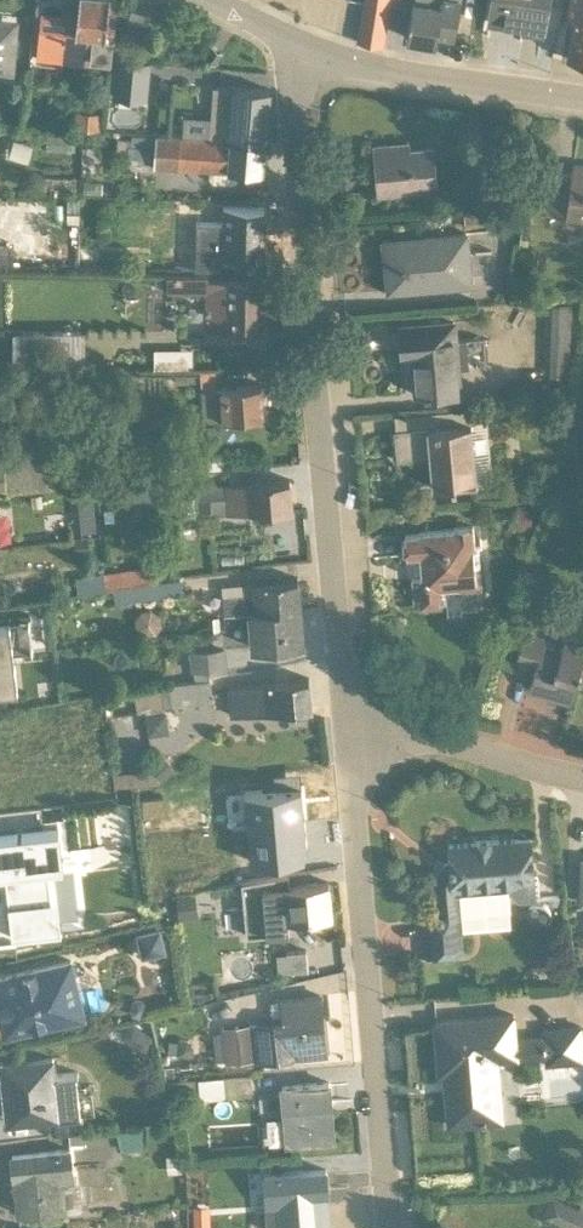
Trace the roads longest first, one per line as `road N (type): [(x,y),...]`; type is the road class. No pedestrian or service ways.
road 1 (residential): [(343,738),(294,103),(298,53)]
road 2 (residential): [(388,1227),(343,738)]
road 3 (residential): [(582,98),(298,53)]
road 4 (residential): [(343,738),(433,738),(582,779)]

